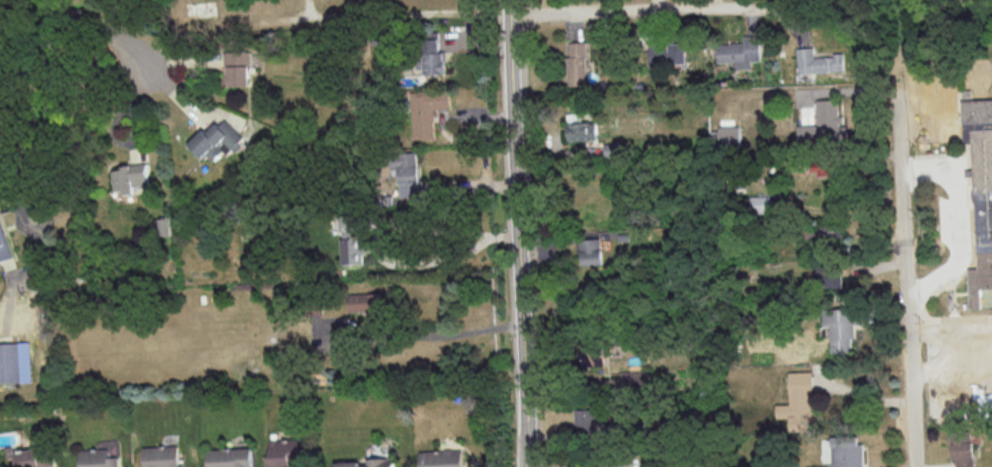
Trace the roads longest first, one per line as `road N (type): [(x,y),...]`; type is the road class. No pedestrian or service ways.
road 1 (tertiary): [(530,466),(510,0)]
road 2 (residential): [(915,466),(896,89)]
road 3 (residential): [(510,15),(771,7)]
road 4 (residential): [(57,0),(115,39),(165,88)]

